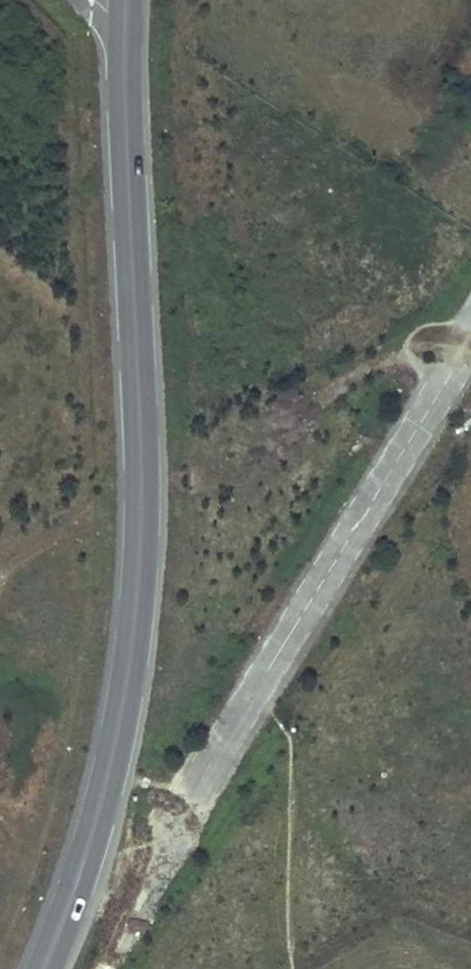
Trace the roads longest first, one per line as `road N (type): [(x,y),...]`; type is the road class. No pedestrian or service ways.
road 1 (secondary): [(39,968),(106,789),(131,655),(141,532),(127,0)]

